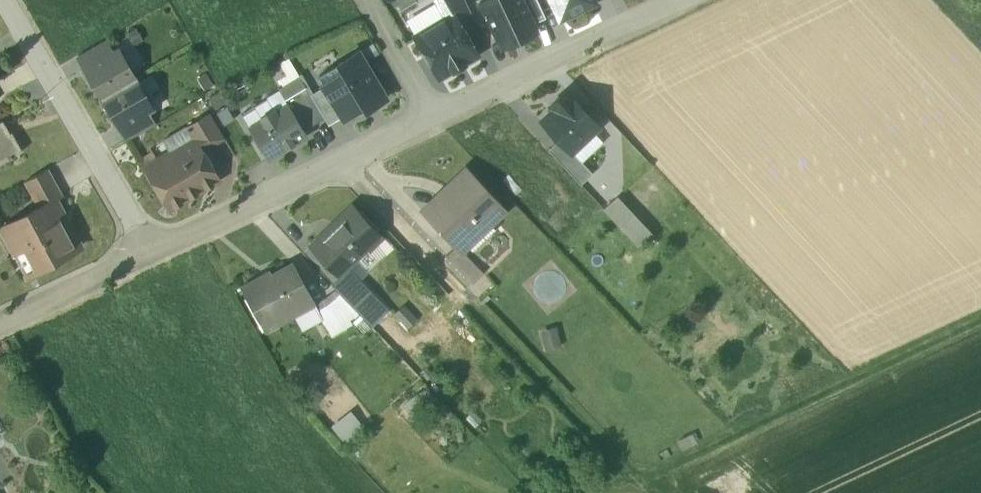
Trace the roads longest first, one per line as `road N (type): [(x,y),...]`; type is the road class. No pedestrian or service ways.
road 1 (track): [(337,166),(481,324),(654,492)]
road 2 (track): [(980,338),(745,448),(646,485),(614,483),(593,492)]
road 3 (residential): [(149,257),(432,121)]
road 4 (residential): [(2,0),(149,257)]
road 5 (residential): [(432,121),(689,0)]
road 6 (residential): [(0,328),(149,257)]
road 7 (residential): [(432,121),(364,0)]

